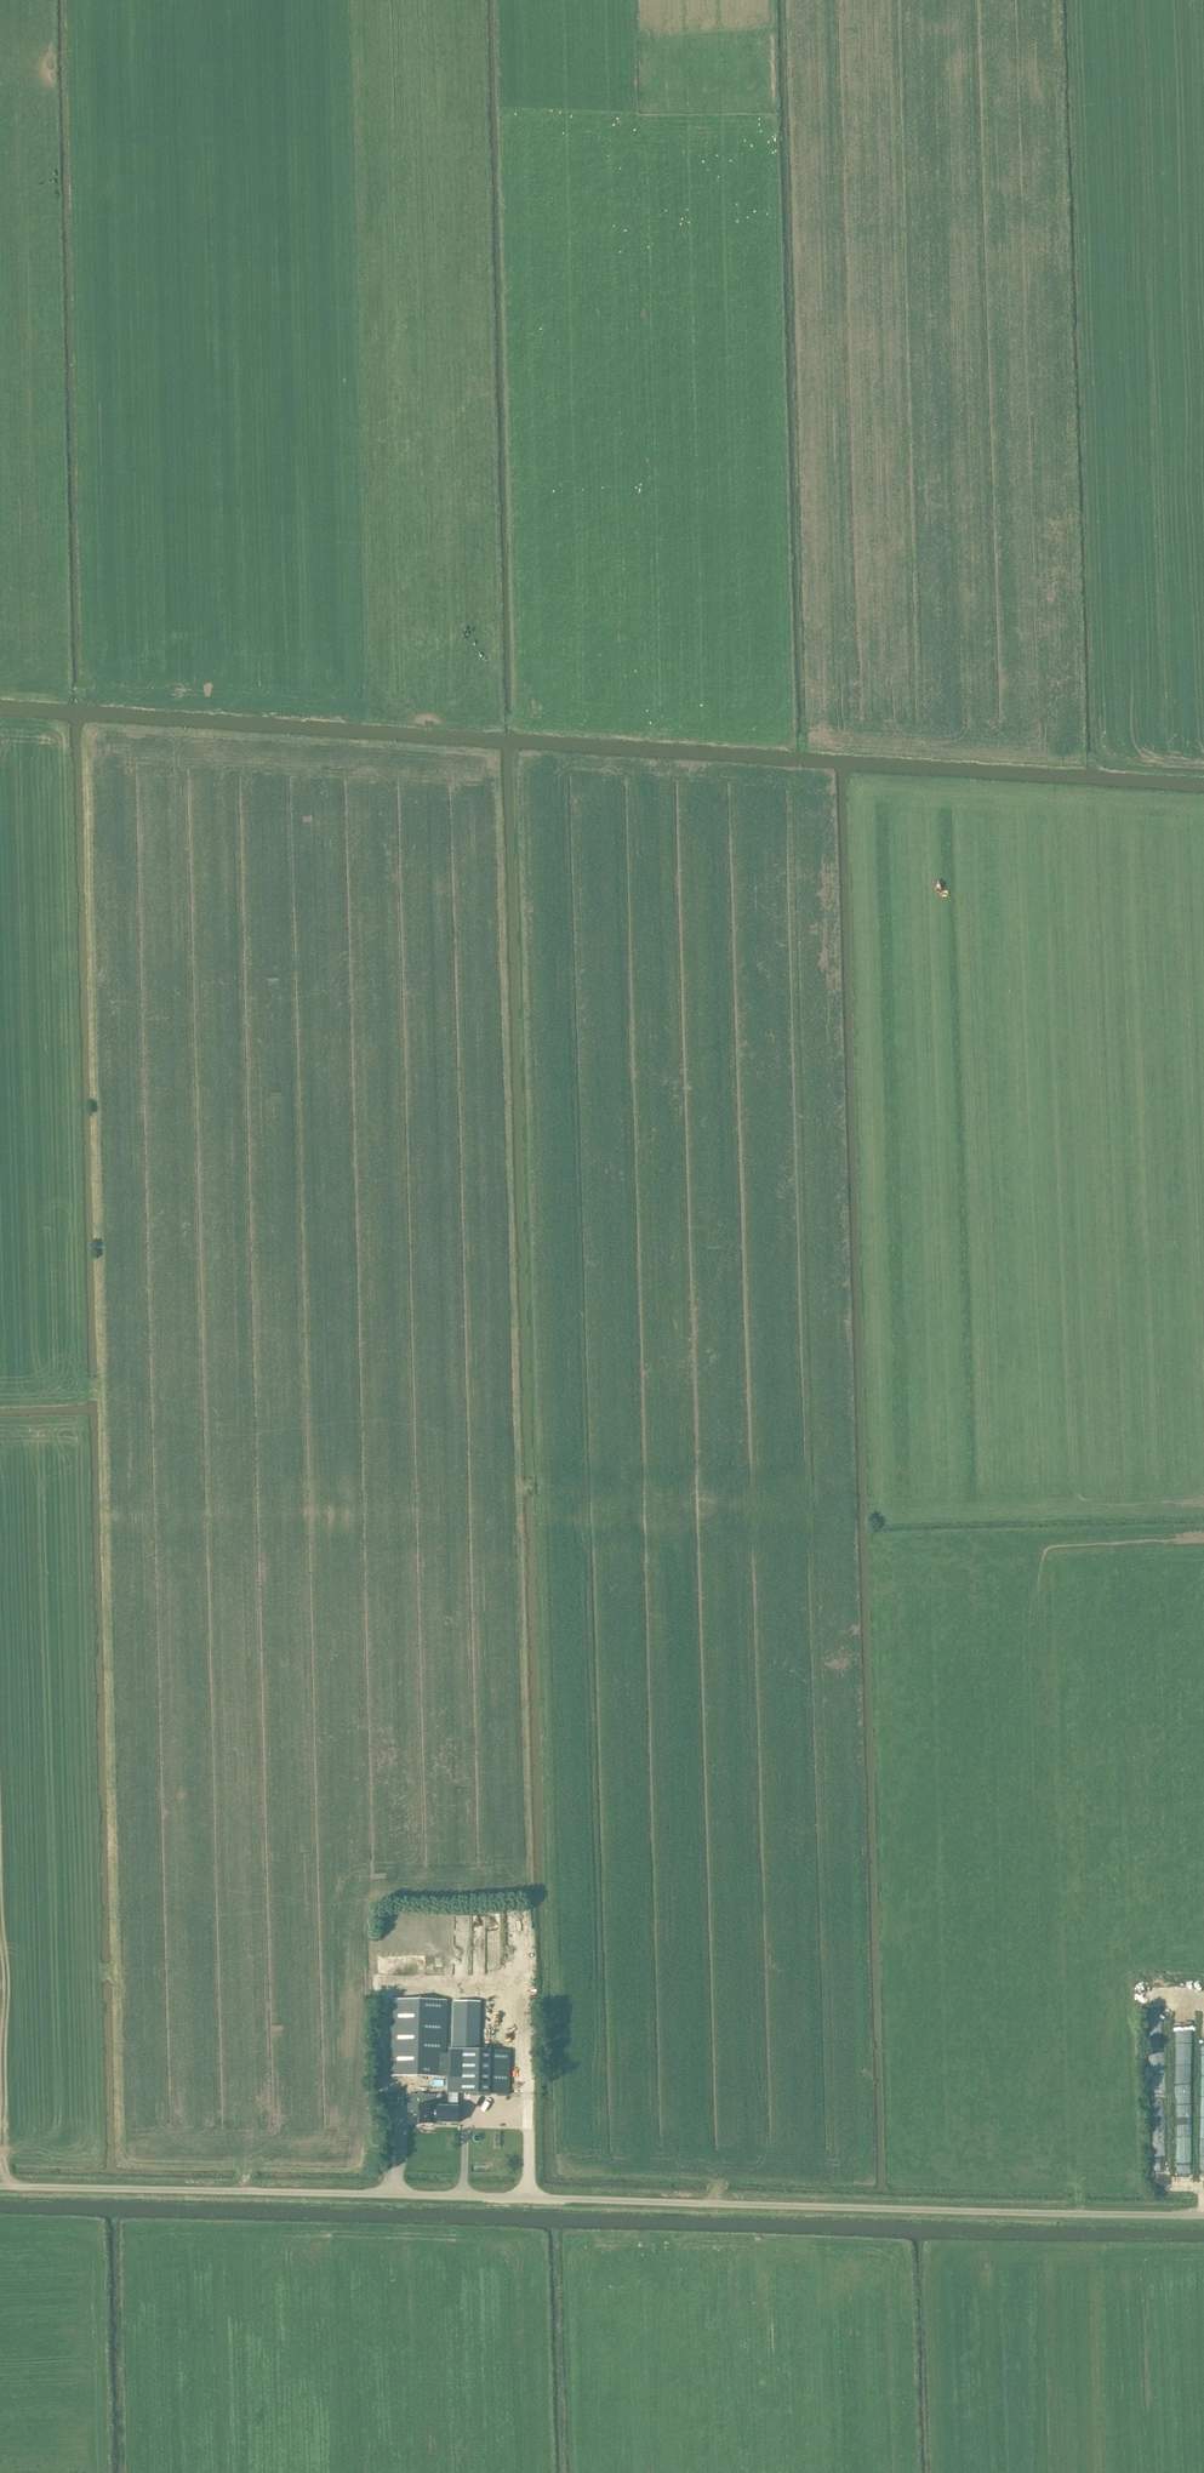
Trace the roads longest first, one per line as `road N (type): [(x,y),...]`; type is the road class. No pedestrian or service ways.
road 1 (unclassified): [(0,2187),(1203,2216)]

